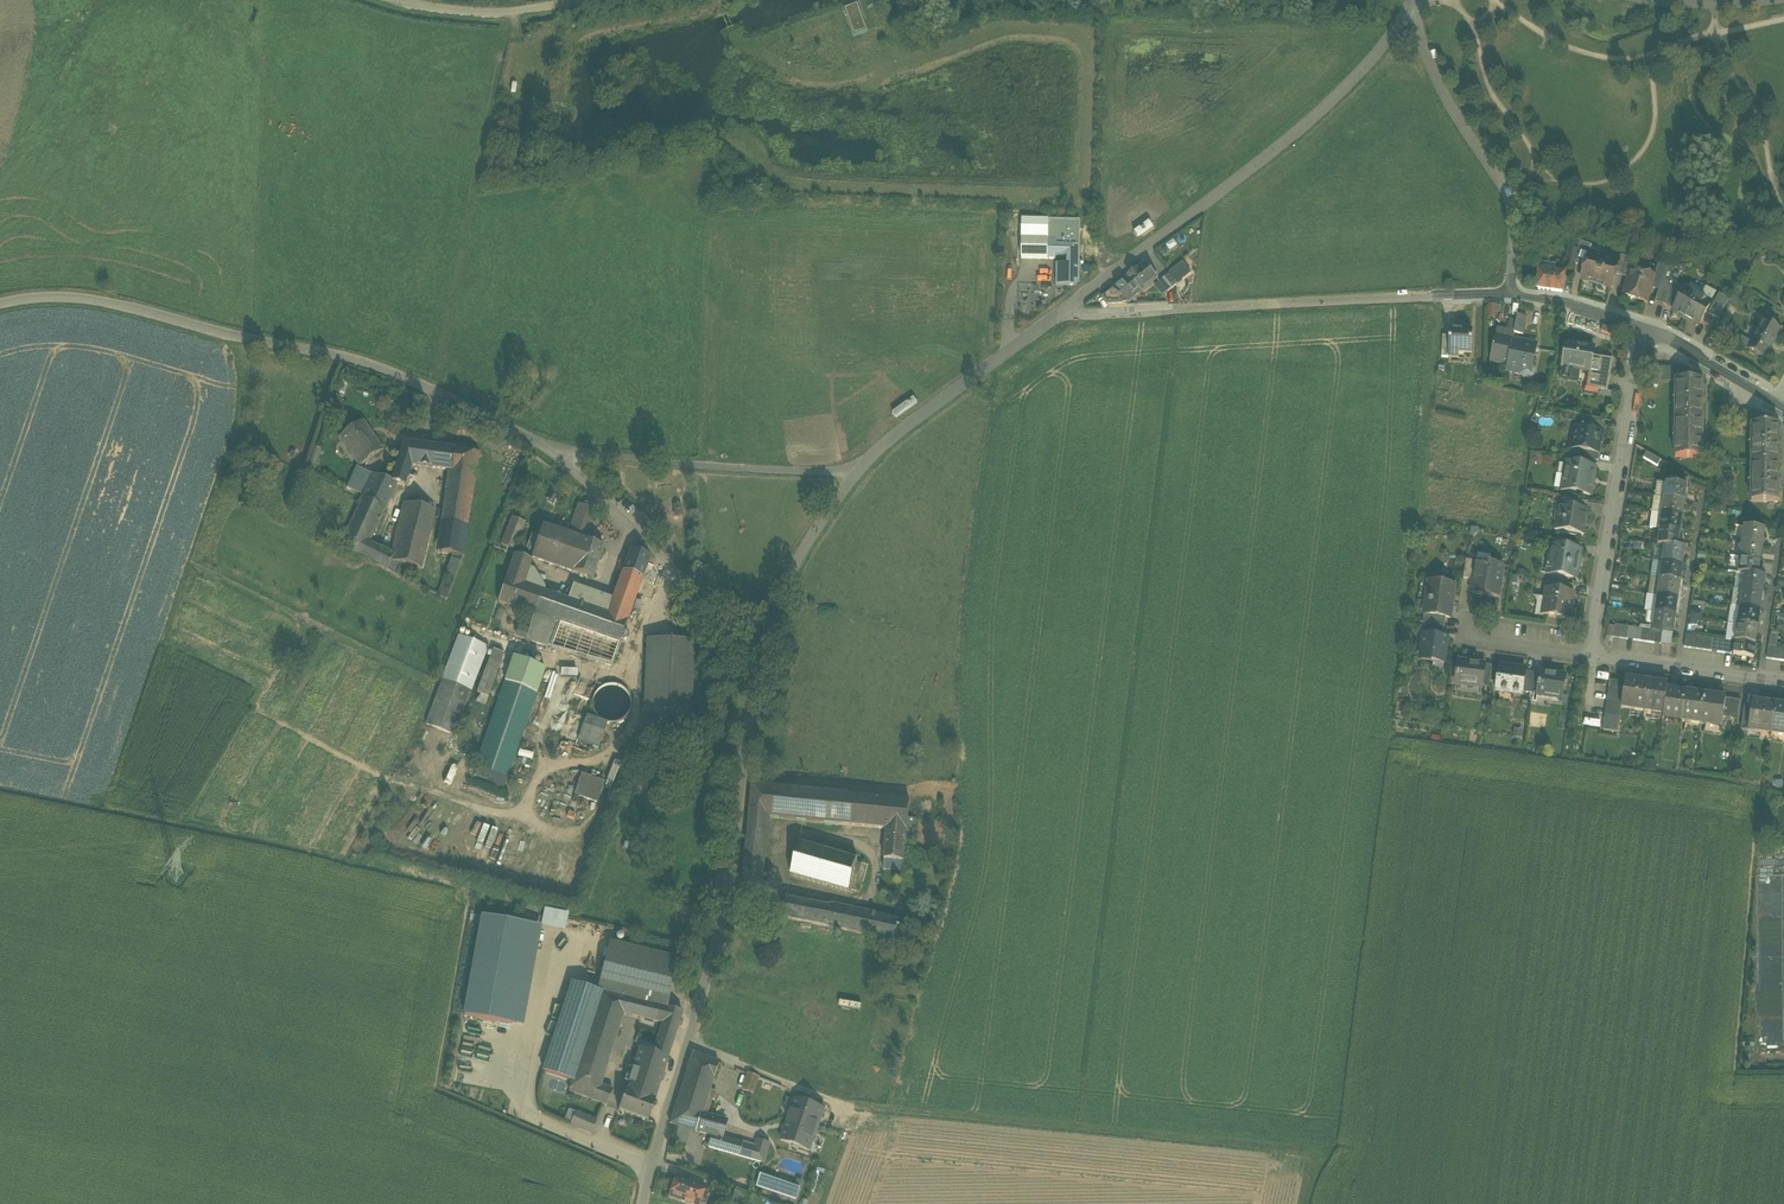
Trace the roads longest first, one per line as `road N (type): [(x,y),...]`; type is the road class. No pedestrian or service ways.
road 1 (track): [(686,1049),(840,1108),(1308,1159),(1306,1203)]
road 2 (unclassified): [(0,303),(91,296),(248,341),(370,363),(539,446)]
road 3 (unclassified): [(752,686),(720,923),(643,1203)]
road 4 (unclassified): [(1414,4),(1311,121),(1057,315)]
road 5 (unclassified): [(1509,295),(1057,315)]
road 6 (residential): [(1642,327),(1591,655)]
road 7 (unclassified): [(858,469),(723,468),(539,446)]
road 8 (residential): [(1509,295),(1515,210),(1443,92),(1414,4)]
road 9 (unclassified): [(1057,315),(858,469)]
road 10 (unclassified): [(618,0),(505,16),(401,0)]
road 11 (unclassified): [(693,596),(539,446)]
road 12 (residential): [(1591,655),(1783,683)]
road 13 (unclassified): [(858,469),(796,552),(773,621)]
road 14 (residential): [(1783,403),(1642,327)]
road 15 (residential): [(1642,327),(1509,295)]
road 16 (residential): [(1591,655),(1471,637)]

